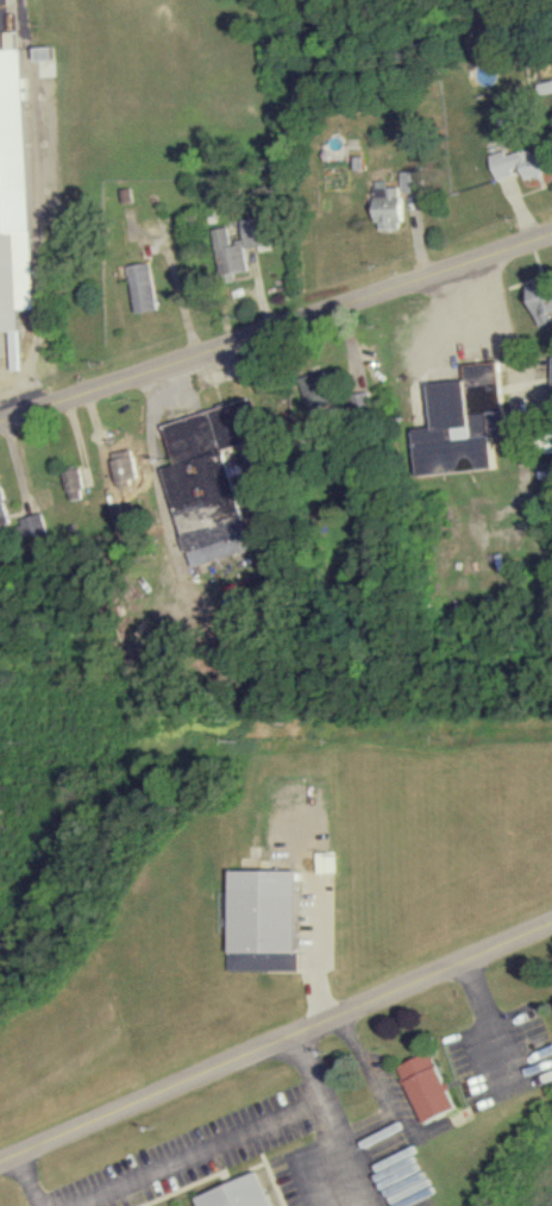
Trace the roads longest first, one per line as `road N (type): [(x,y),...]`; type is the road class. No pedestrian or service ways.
road 1 (residential): [(0,1159),(551,916)]
road 2 (tertiary): [(551,232),(0,427)]

